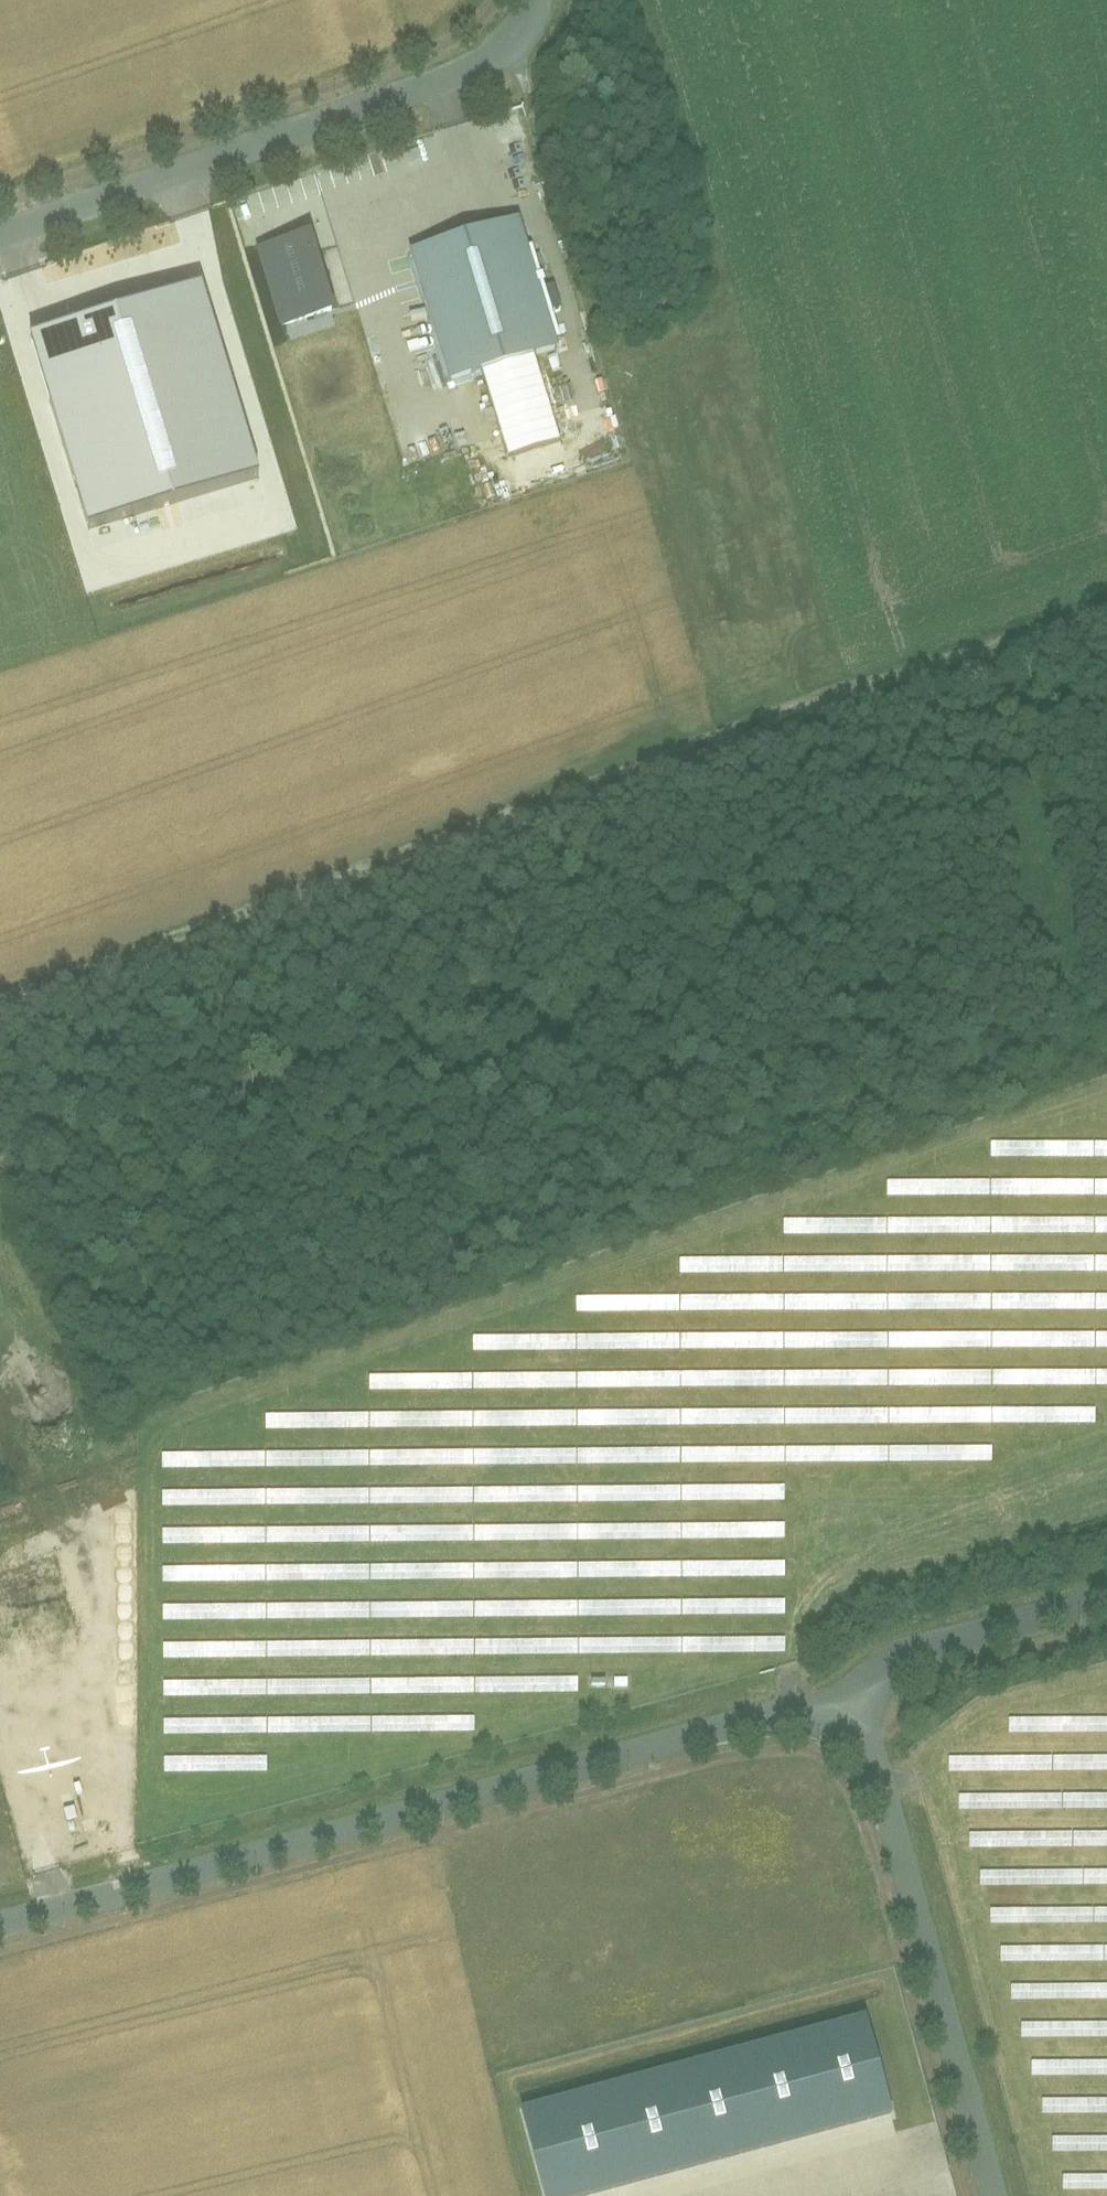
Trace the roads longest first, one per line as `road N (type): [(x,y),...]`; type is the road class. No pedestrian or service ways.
road 1 (track): [(1106,590),(0,997)]
road 2 (unclassified): [(829,1699),(0,1928)]
road 3 (unclassified): [(539,0),(538,14),(501,59),(450,83),(0,239)]
road 4 (unclassified): [(995,2195),(888,1806),(856,1734),(829,1699)]
road 5 (unclassified): [(1106,1601),(898,1659),(829,1699)]

